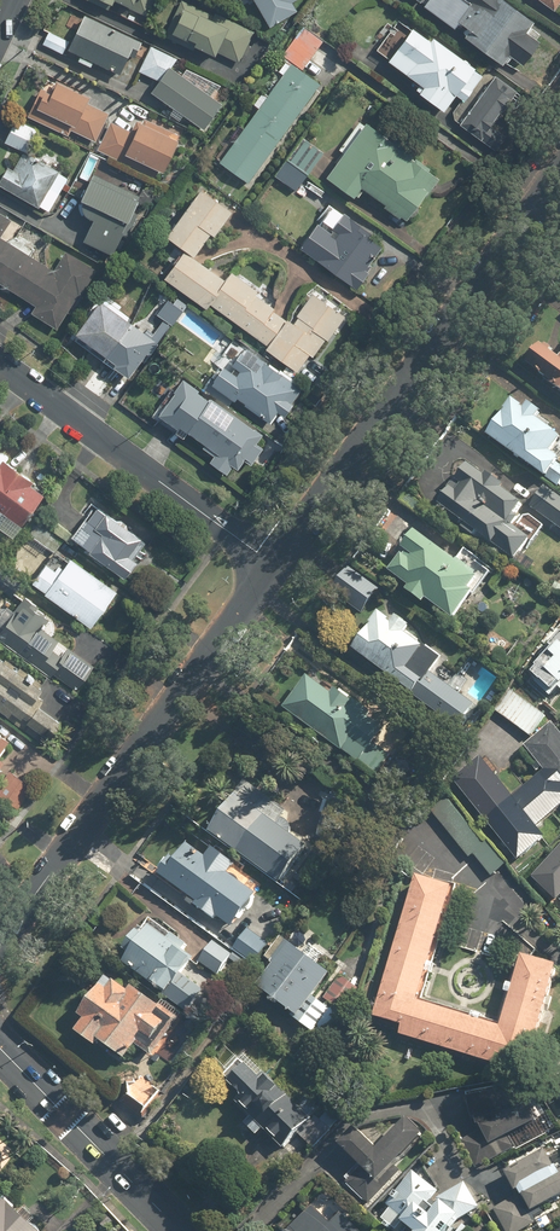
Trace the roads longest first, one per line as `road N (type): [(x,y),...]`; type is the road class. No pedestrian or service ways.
road 1 (residential): [(275,565),(559,173)]
road 2 (residential): [(0,944),(275,565)]
road 3 (residential): [(0,364),(275,565)]
road 4 (tertiary): [(181,1230),(0,1048)]

